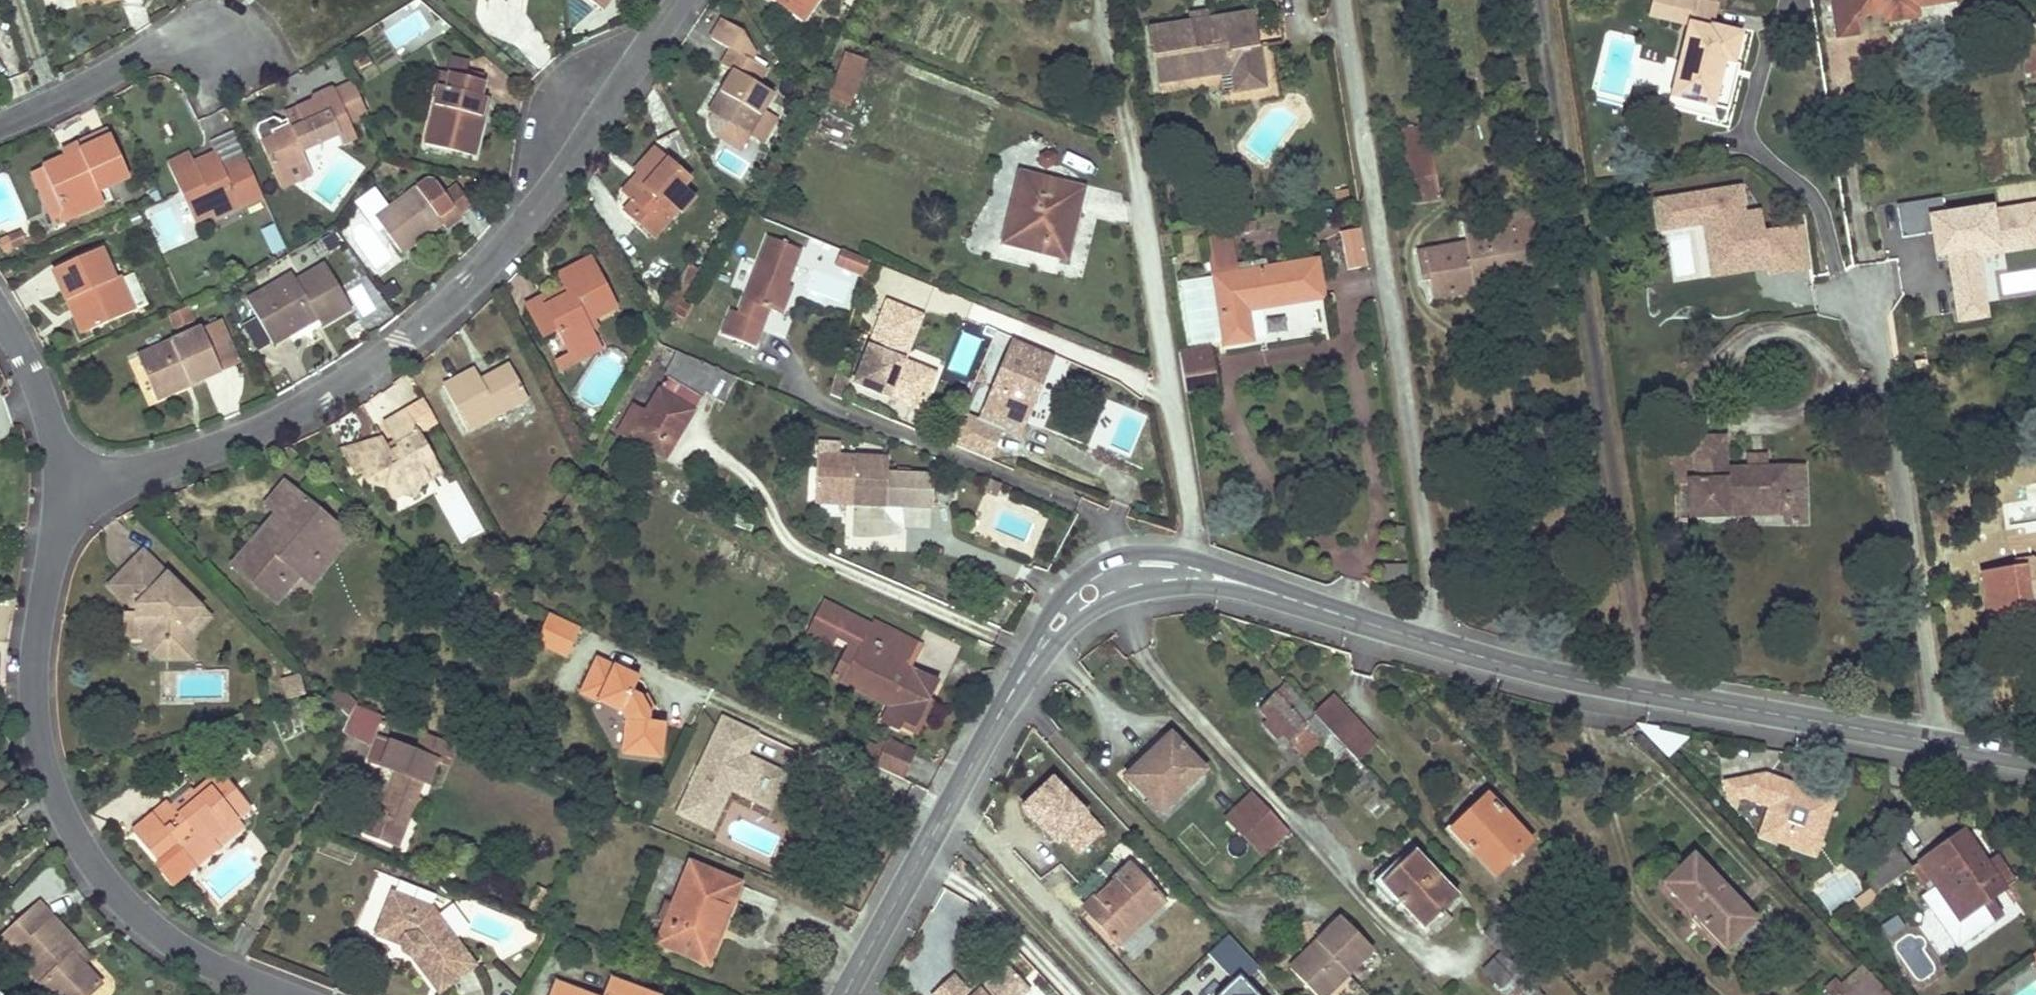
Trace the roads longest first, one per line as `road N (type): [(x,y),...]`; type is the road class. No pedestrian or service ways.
road 1 (residential): [(61,502),(299,410),(400,348),(484,271),(582,149),(683,0)]
road 2 (residential): [(1648,693),(1543,0)]
road 3 (residential): [(1431,643),(1431,581),(1338,0)]
road 4 (residential): [(61,502),(33,681),(38,732),(70,829),(128,906),(220,971),(282,994)]
road 5 (tertiary): [(847,994),(1041,639),(1068,605),(1136,568),(1197,572)]
road 6 (residential): [(1937,743),(1880,359),(1866,309)]
road 7 (residential): [(1197,572),(1133,144)]
road 8 (tertiary): [(1648,693),(1937,743)]
road 9 (residential): [(0,127),(185,39),(218,41),(240,61)]
road 10 (tertiary): [(1197,572),(1431,643)]
road 11 (tertiary): [(1431,643),(1648,693)]
road 12 (residential): [(0,319),(50,412),(61,502)]

